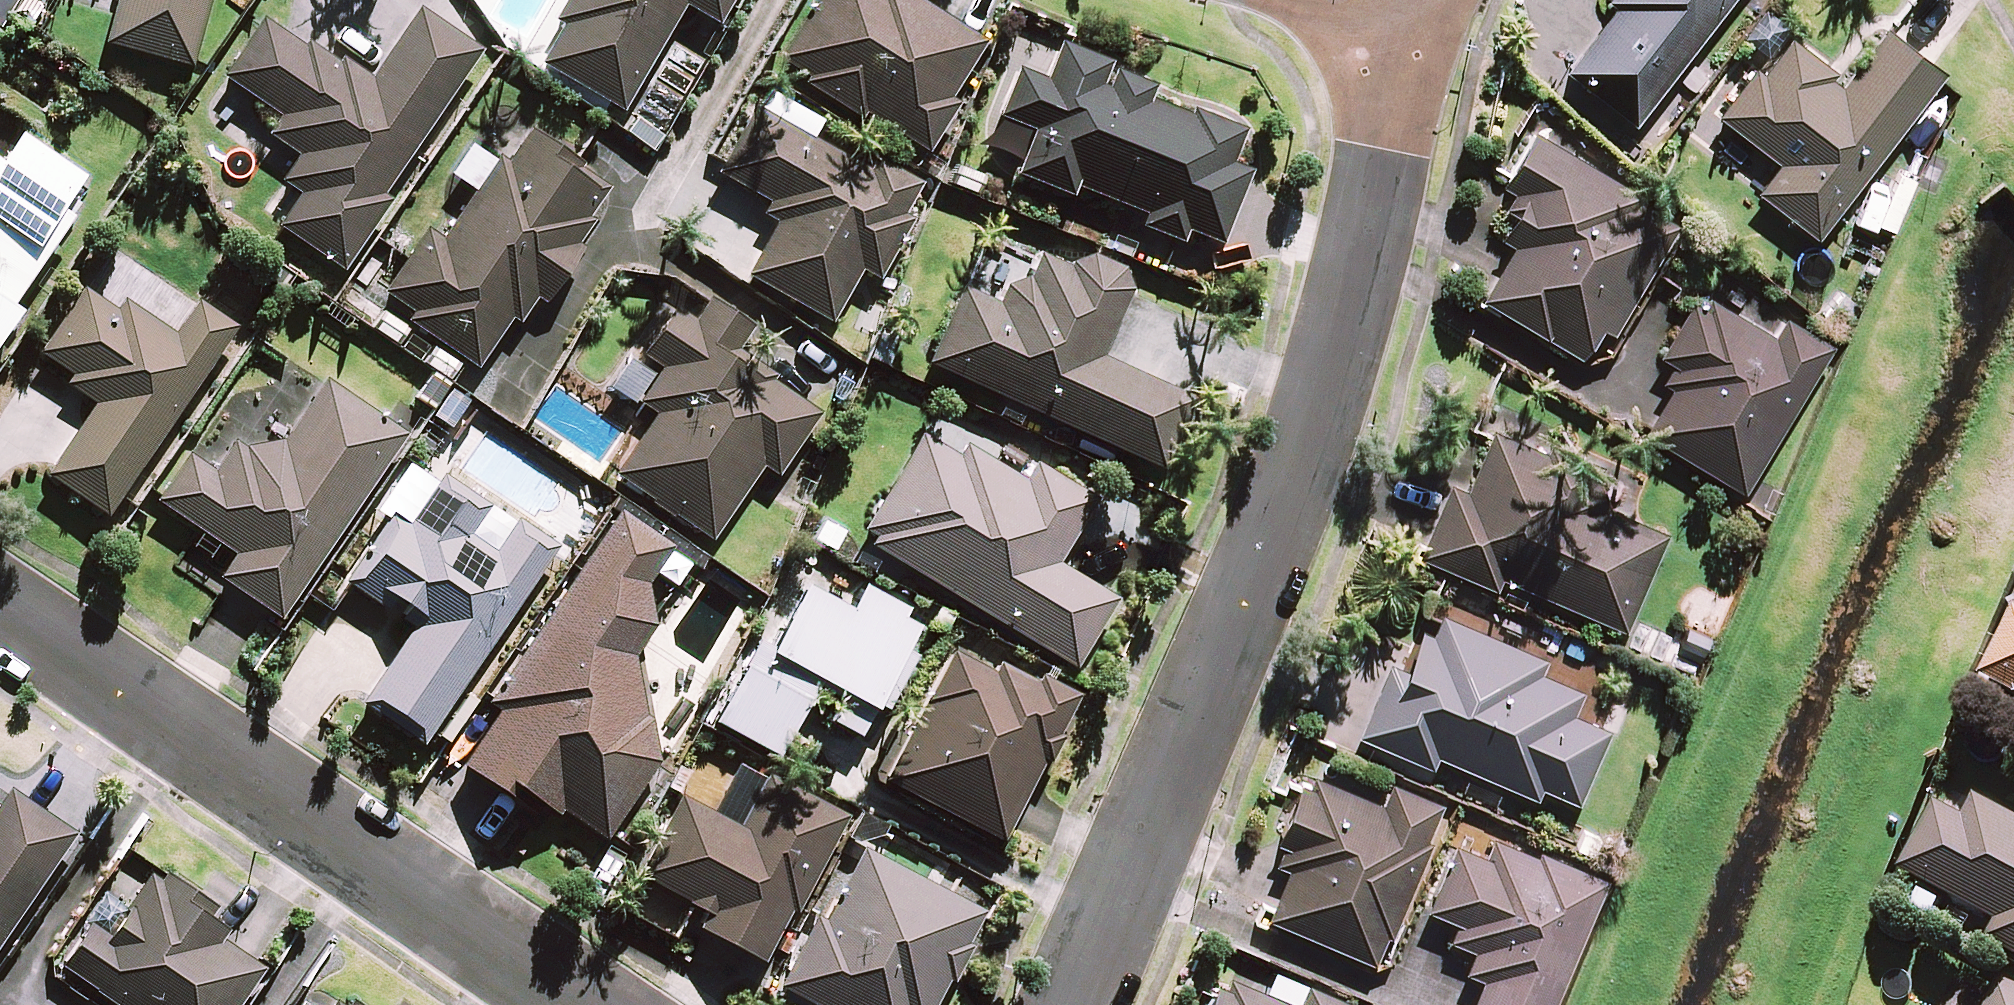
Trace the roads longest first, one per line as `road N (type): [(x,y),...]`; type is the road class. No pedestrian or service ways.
road 1 (residential): [(1080,1004),(1326,423),(1392,155),(1411,18)]
road 2 (residential): [(0,605),(582,1004)]

